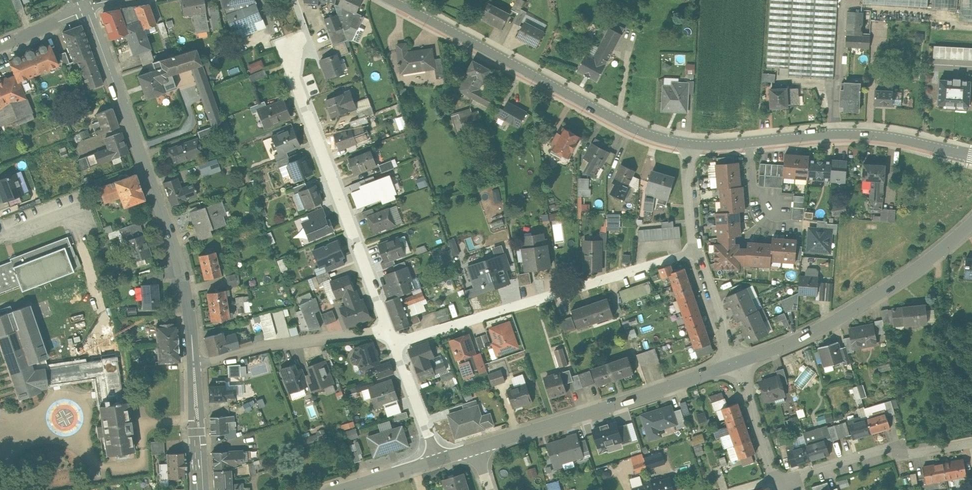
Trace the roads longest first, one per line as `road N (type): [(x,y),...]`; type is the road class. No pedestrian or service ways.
road 1 (tertiary): [(86,6),(179,263),(193,365)]
road 2 (tertiary): [(689,143),(630,127),(395,0)]
road 3 (residential): [(395,343),(698,250)]
road 4 (residential): [(302,54),(298,87),(391,332)]
road 5 (residential): [(971,223),(868,302),(736,364)]
road 6 (residential): [(736,364),(476,447)]
road 7 (tertiary): [(971,156),(865,134),(752,143)]
road 8 (residential): [(193,365),(269,344),(391,332)]
road 9 (residential): [(773,478),(971,442)]
road 10 (tertiary): [(193,365),(202,489)]
road 11 (residential): [(395,343),(438,457)]

